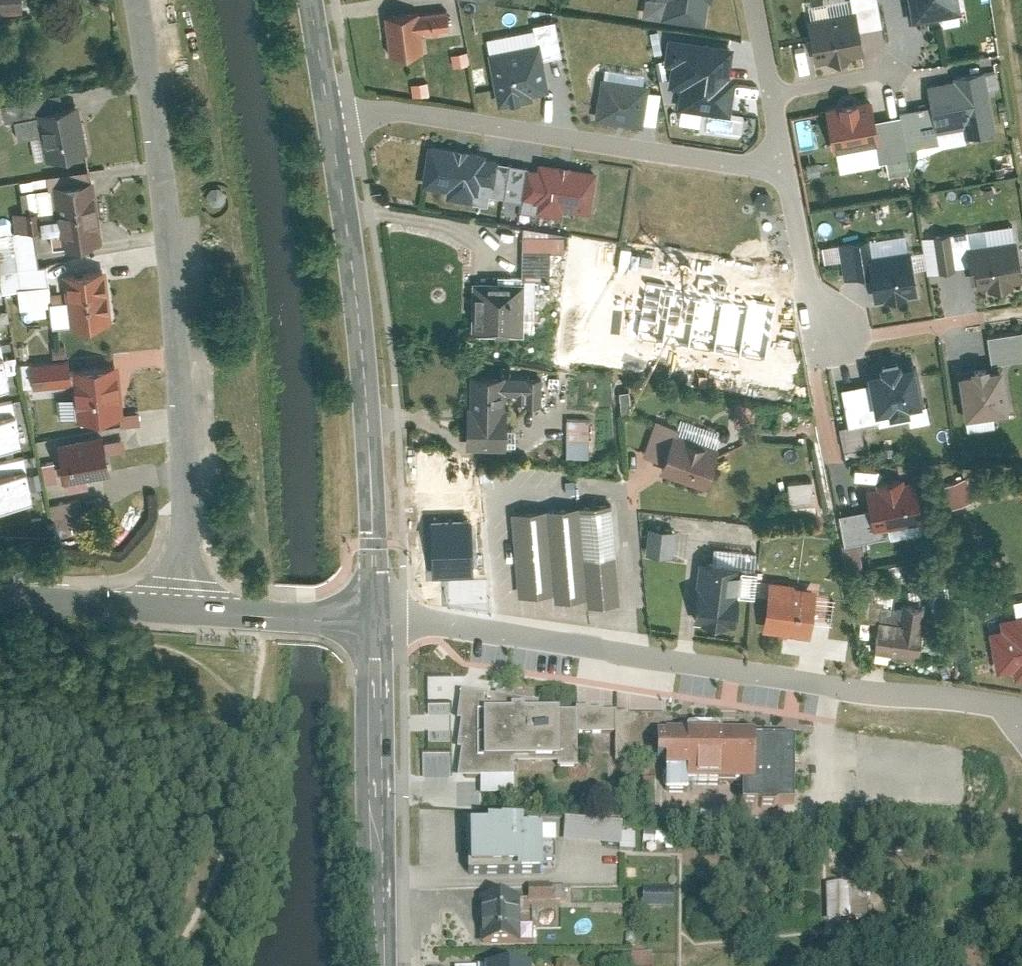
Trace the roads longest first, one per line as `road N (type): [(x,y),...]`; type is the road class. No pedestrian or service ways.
road 1 (residential): [(375,620),(451,624),(1021,711)]
road 2 (residential): [(180,608),(176,307),(138,0)]
road 3 (tertiary): [(329,117),(366,384),(375,620)]
road 4 (residential): [(329,117),(388,107),(784,173)]
road 5 (residential): [(784,173),(808,289),(833,331),(871,336),(1021,310)]
road 6 (tertiary): [(375,620),(380,965)]
road 7 (residential): [(180,608),(375,620)]
road 8 (residential): [(0,593),(180,608)]
road 9 (residential): [(770,92),(898,70)]

